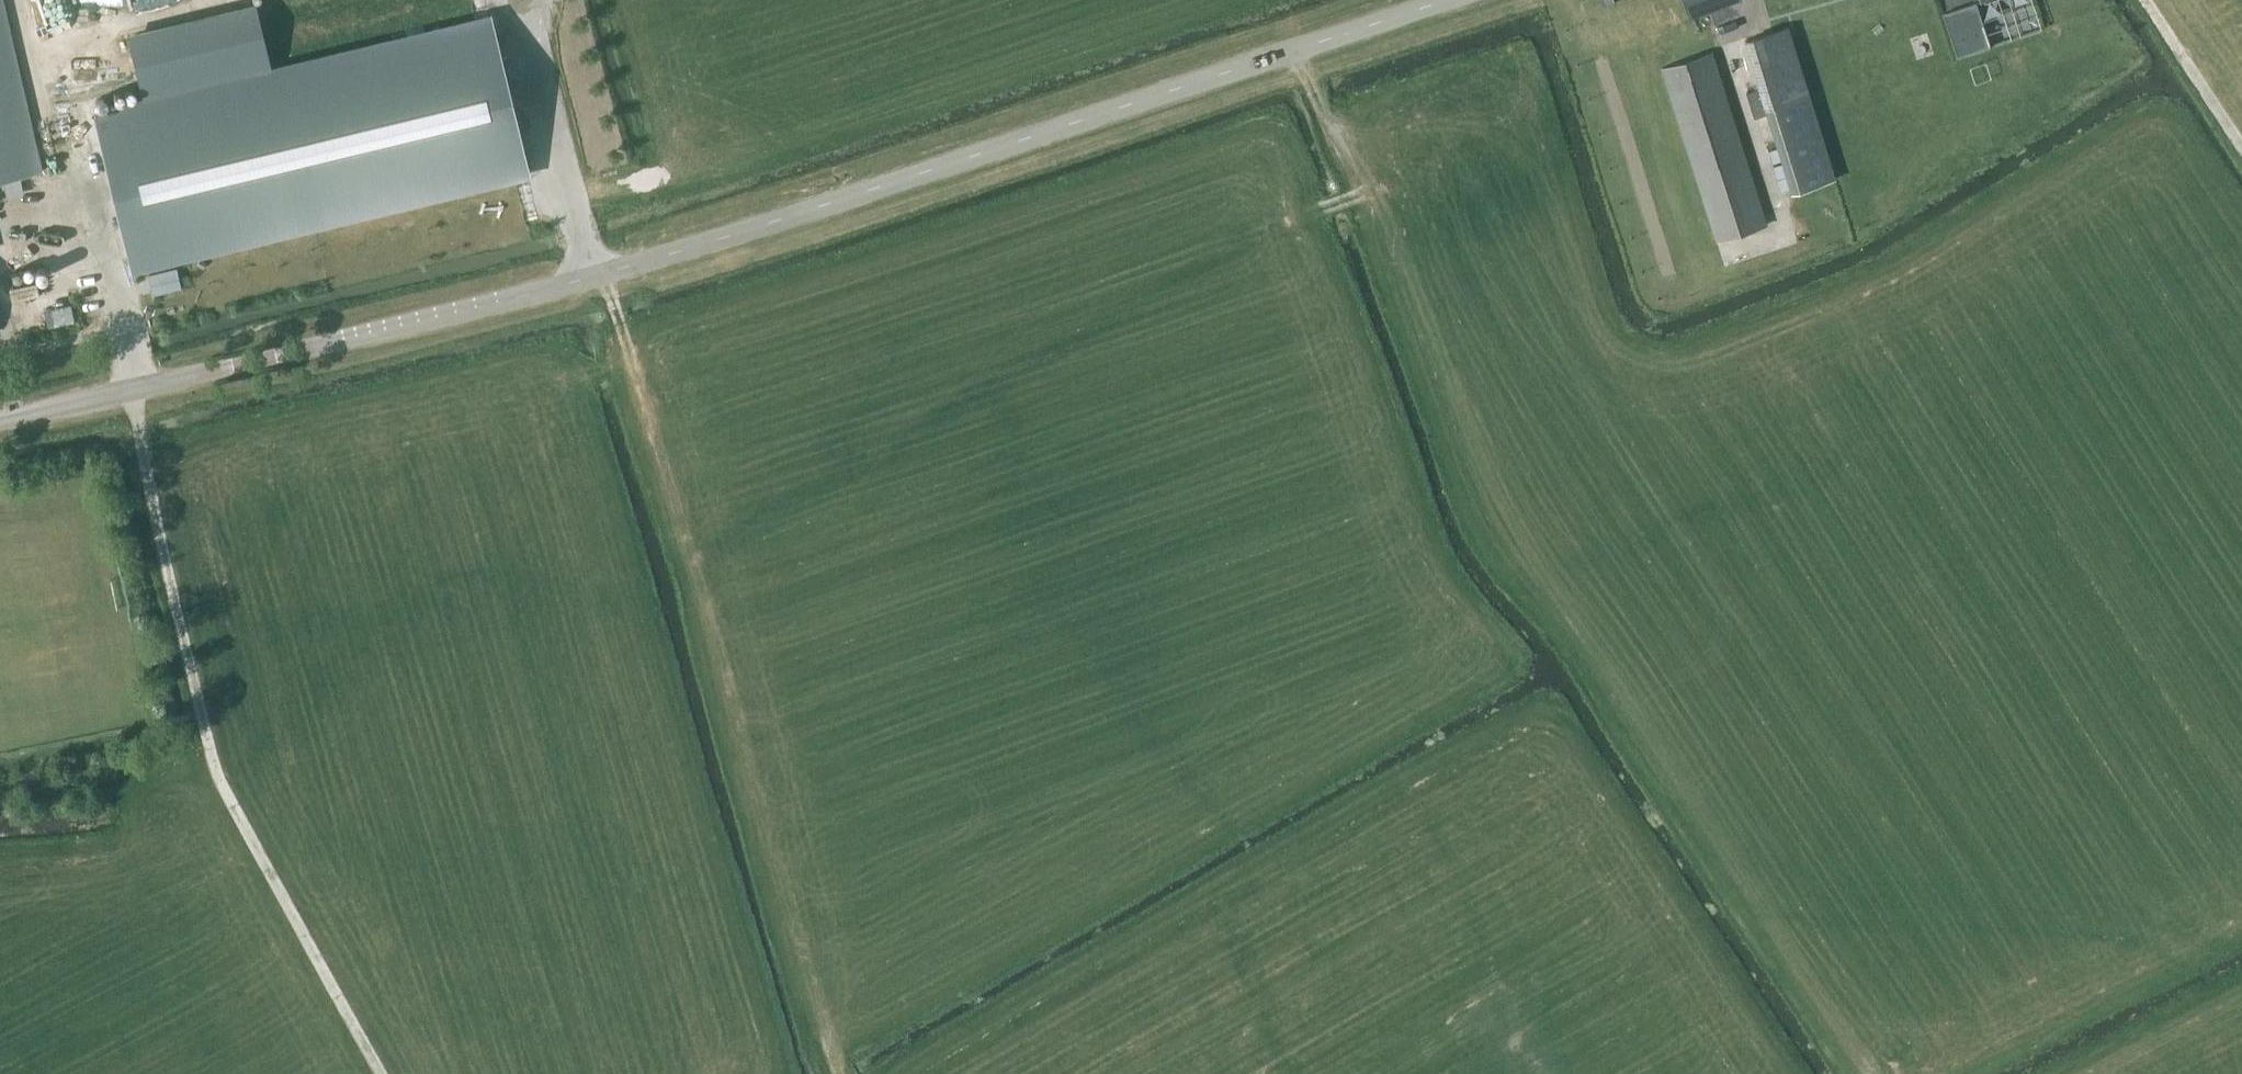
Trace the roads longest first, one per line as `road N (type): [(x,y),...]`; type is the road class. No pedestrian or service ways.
road 1 (tertiary): [(0,422),(580,281),(1444,0)]
road 2 (track): [(385,1073),(209,753),(132,390)]

